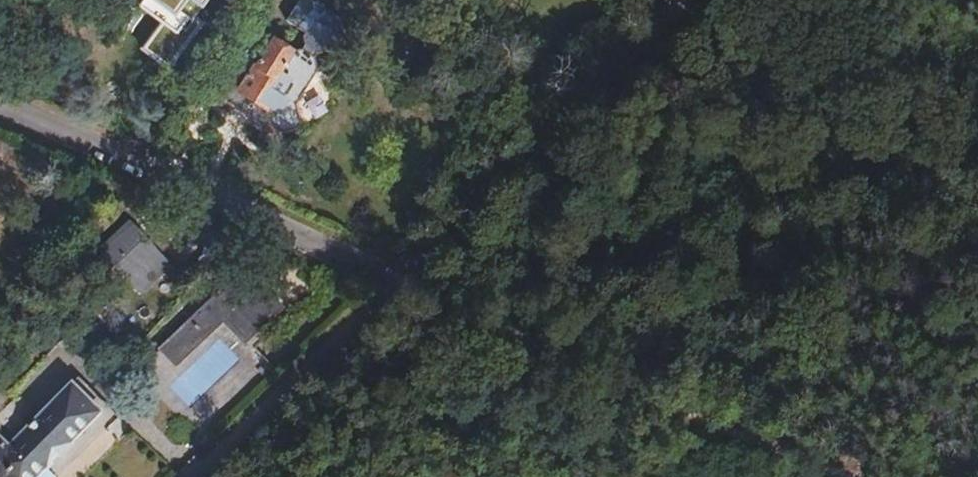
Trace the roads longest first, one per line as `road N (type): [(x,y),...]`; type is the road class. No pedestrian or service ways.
road 1 (track): [(862,476),(402,286)]
road 2 (residential): [(0,104),(402,286)]
road 3 (residential): [(679,0),(402,286)]
road 4 (residential): [(402,286),(205,476)]

